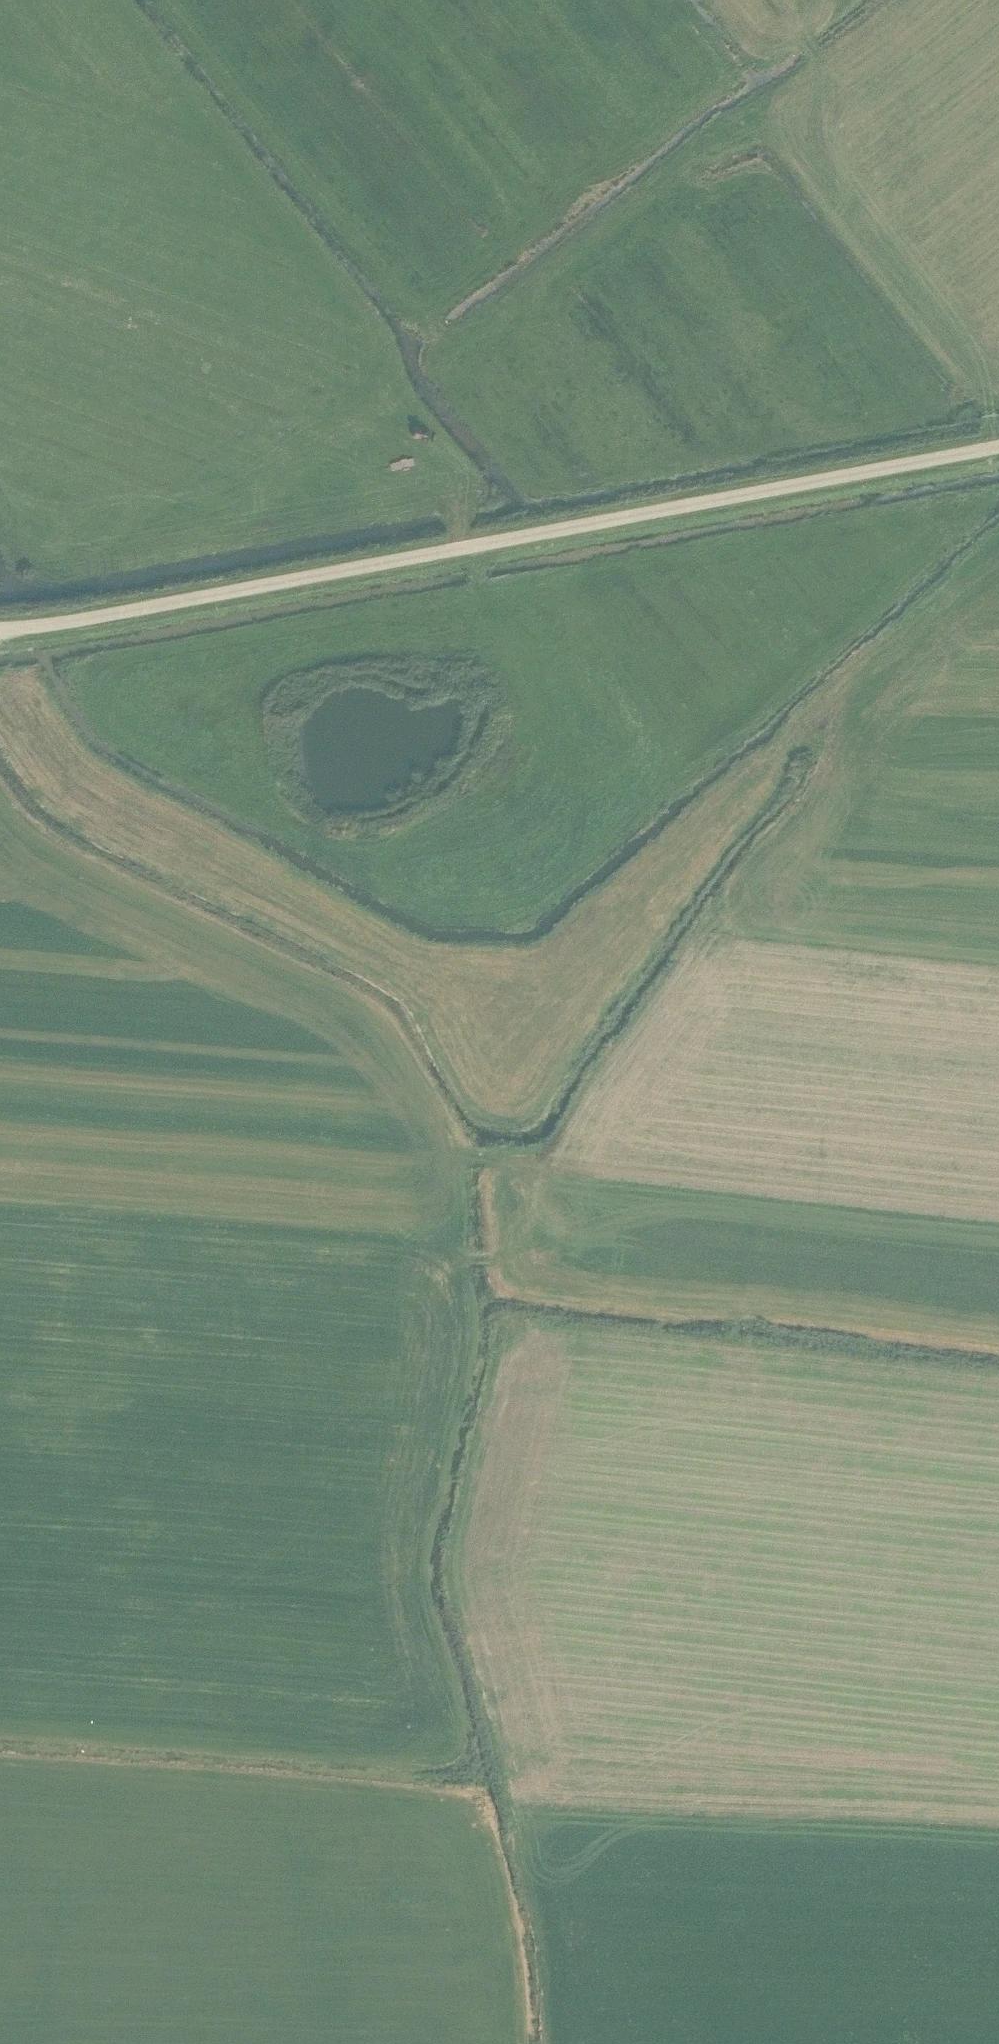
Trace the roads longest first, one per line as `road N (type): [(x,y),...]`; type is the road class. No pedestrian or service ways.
road 1 (tertiary): [(0,628),(998,445)]

